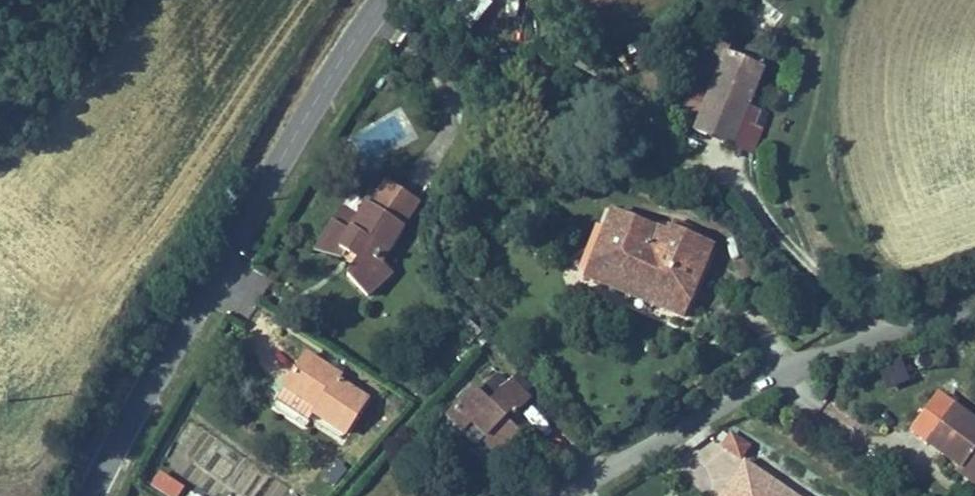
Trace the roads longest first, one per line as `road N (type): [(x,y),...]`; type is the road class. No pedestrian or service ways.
road 1 (tertiary): [(384,0),(86,495)]
road 2 (residential): [(974,306),(770,380),(568,495)]

